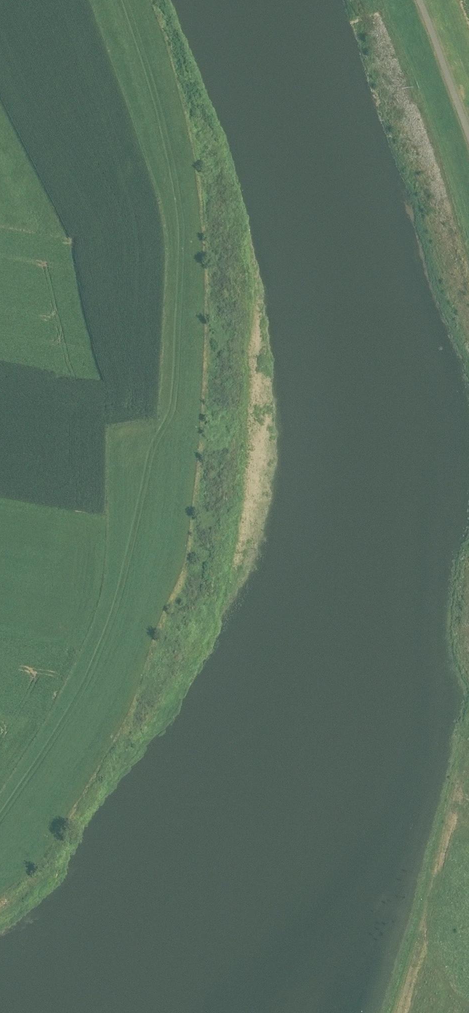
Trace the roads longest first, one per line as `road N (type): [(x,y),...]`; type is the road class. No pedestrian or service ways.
road 1 (track): [(0,821),(99,657),(118,604),(152,432)]

